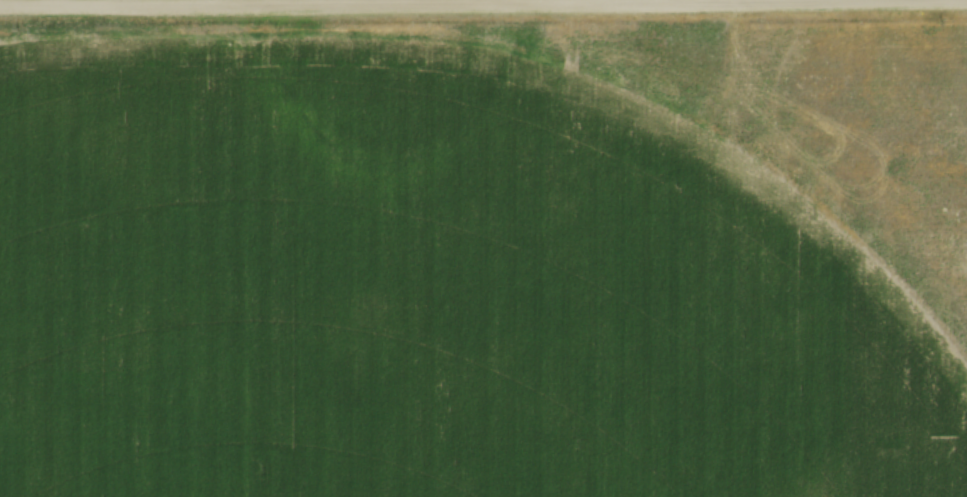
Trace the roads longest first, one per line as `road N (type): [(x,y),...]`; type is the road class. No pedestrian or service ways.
road 1 (residential): [(966,1),(0,6)]

